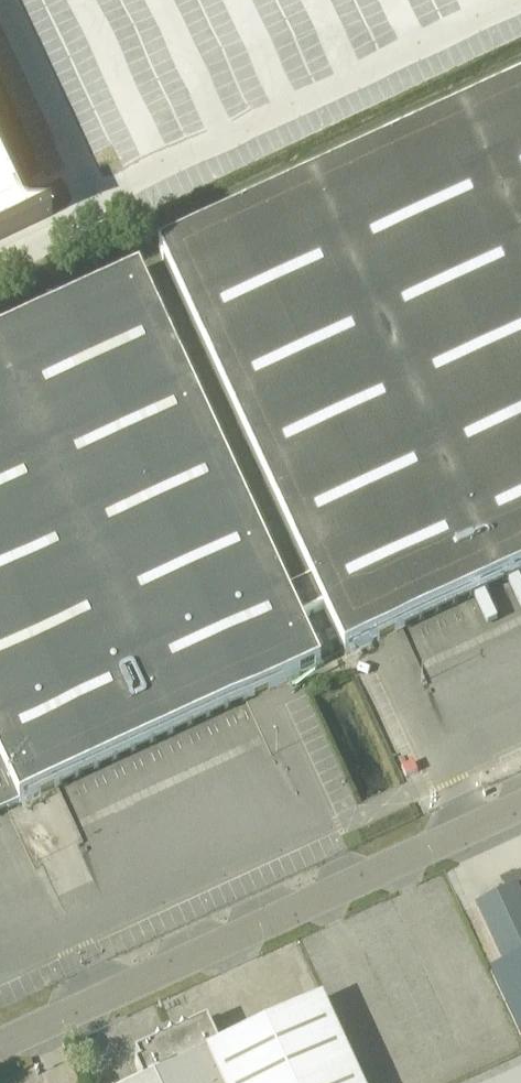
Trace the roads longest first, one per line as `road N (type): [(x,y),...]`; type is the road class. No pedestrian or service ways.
road 1 (unclassified): [(0,1043),(520,803)]

